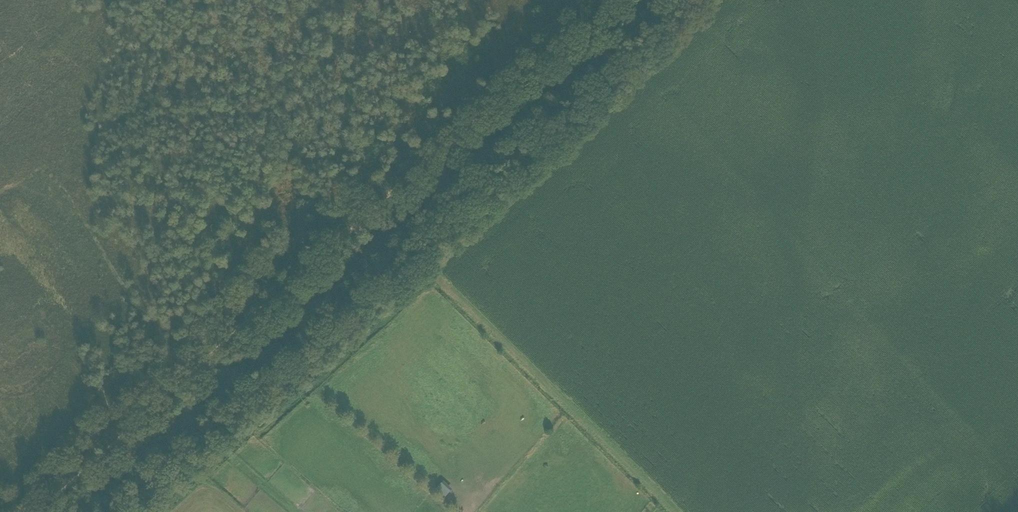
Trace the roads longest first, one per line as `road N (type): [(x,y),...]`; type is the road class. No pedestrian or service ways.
road 1 (track): [(40,511),(607,0)]

